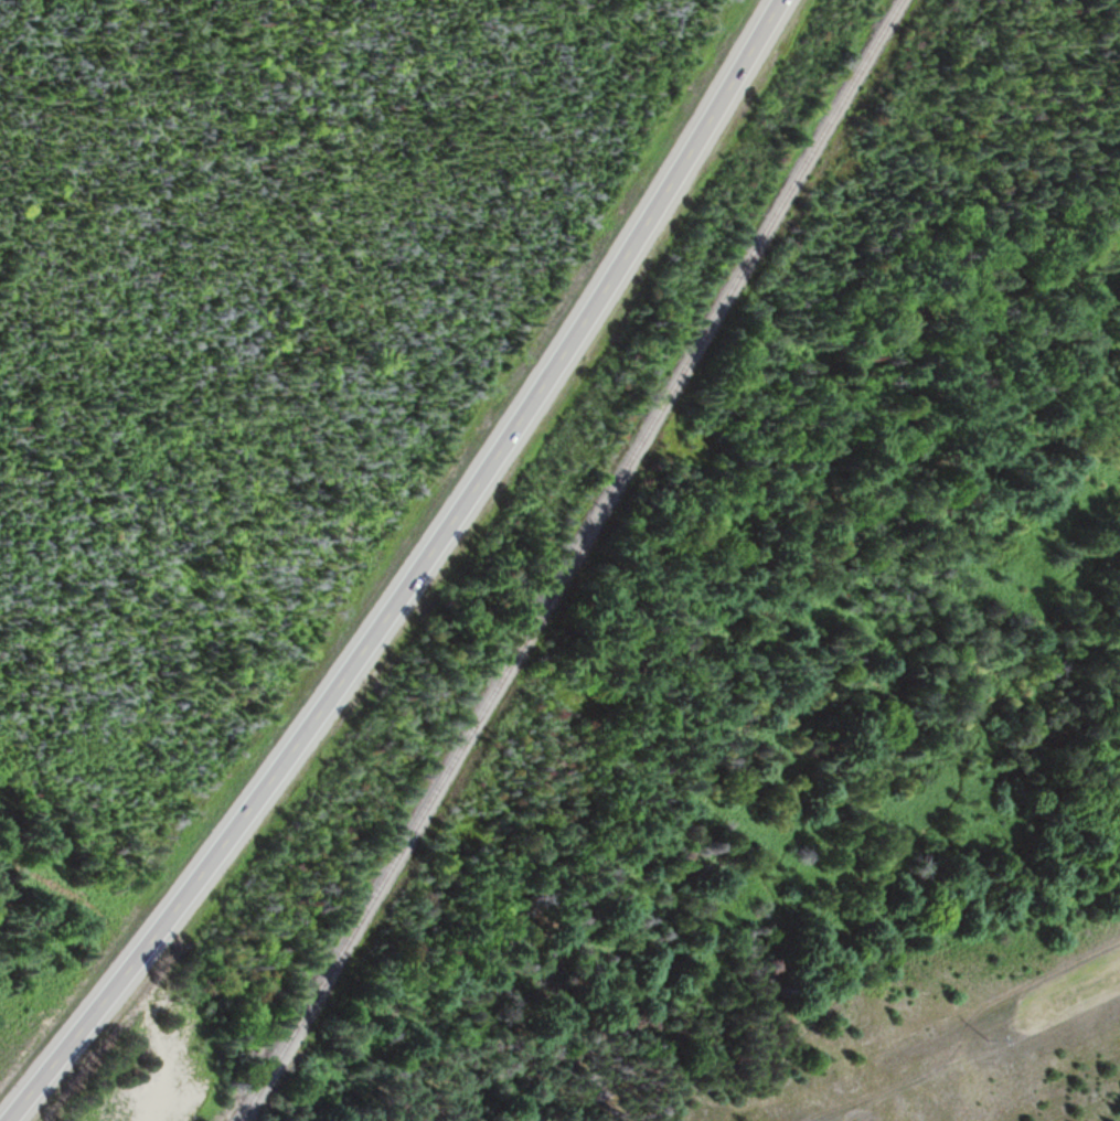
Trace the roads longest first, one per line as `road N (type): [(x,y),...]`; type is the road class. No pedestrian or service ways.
road 1 (primary): [(12,1120),(243,826),(552,385),(781,0)]

